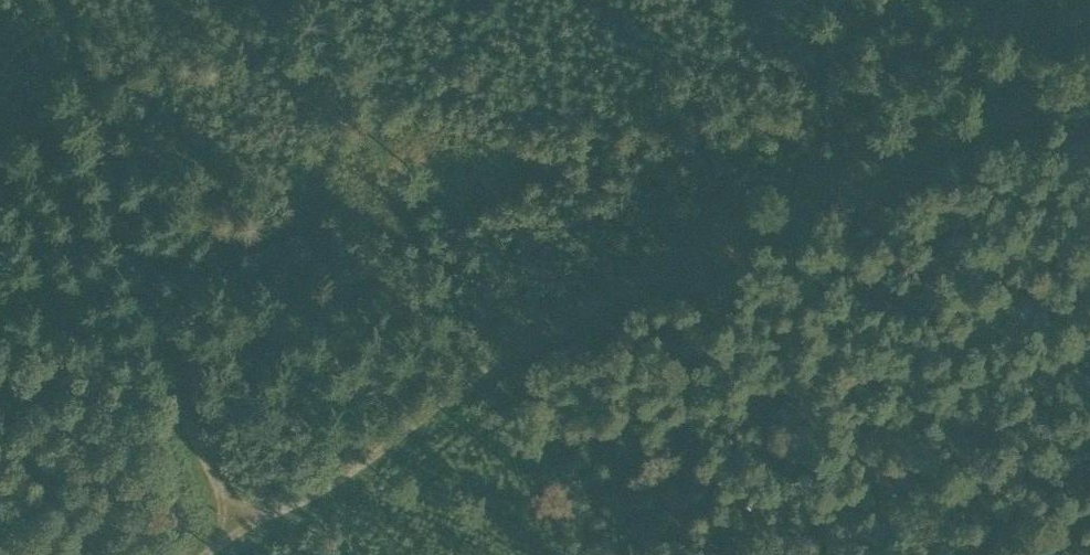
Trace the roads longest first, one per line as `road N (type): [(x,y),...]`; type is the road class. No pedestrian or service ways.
road 1 (track): [(233,554),(322,504),(454,374),(578,295),(1045,81),(1089,69)]
road 2 (track): [(68,0),(168,359),(207,443),(236,553)]
road 3 (track): [(0,323),(185,390)]

